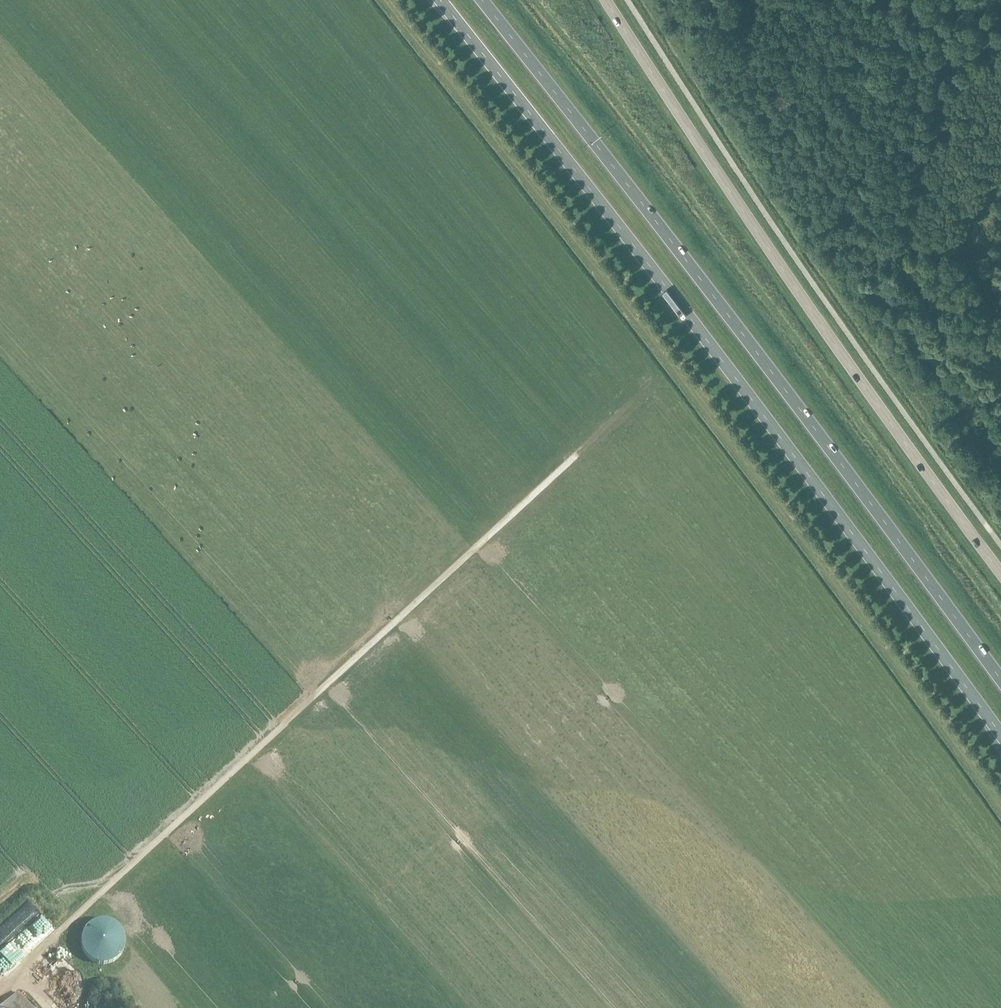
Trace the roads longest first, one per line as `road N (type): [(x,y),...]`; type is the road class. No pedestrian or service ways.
road 1 (trunk): [(440,0),(633,243),(1000,736)]
road 2 (trunk): [(1000,682),(483,0)]
road 3 (secondary): [(1000,571),(735,200),(606,0)]

